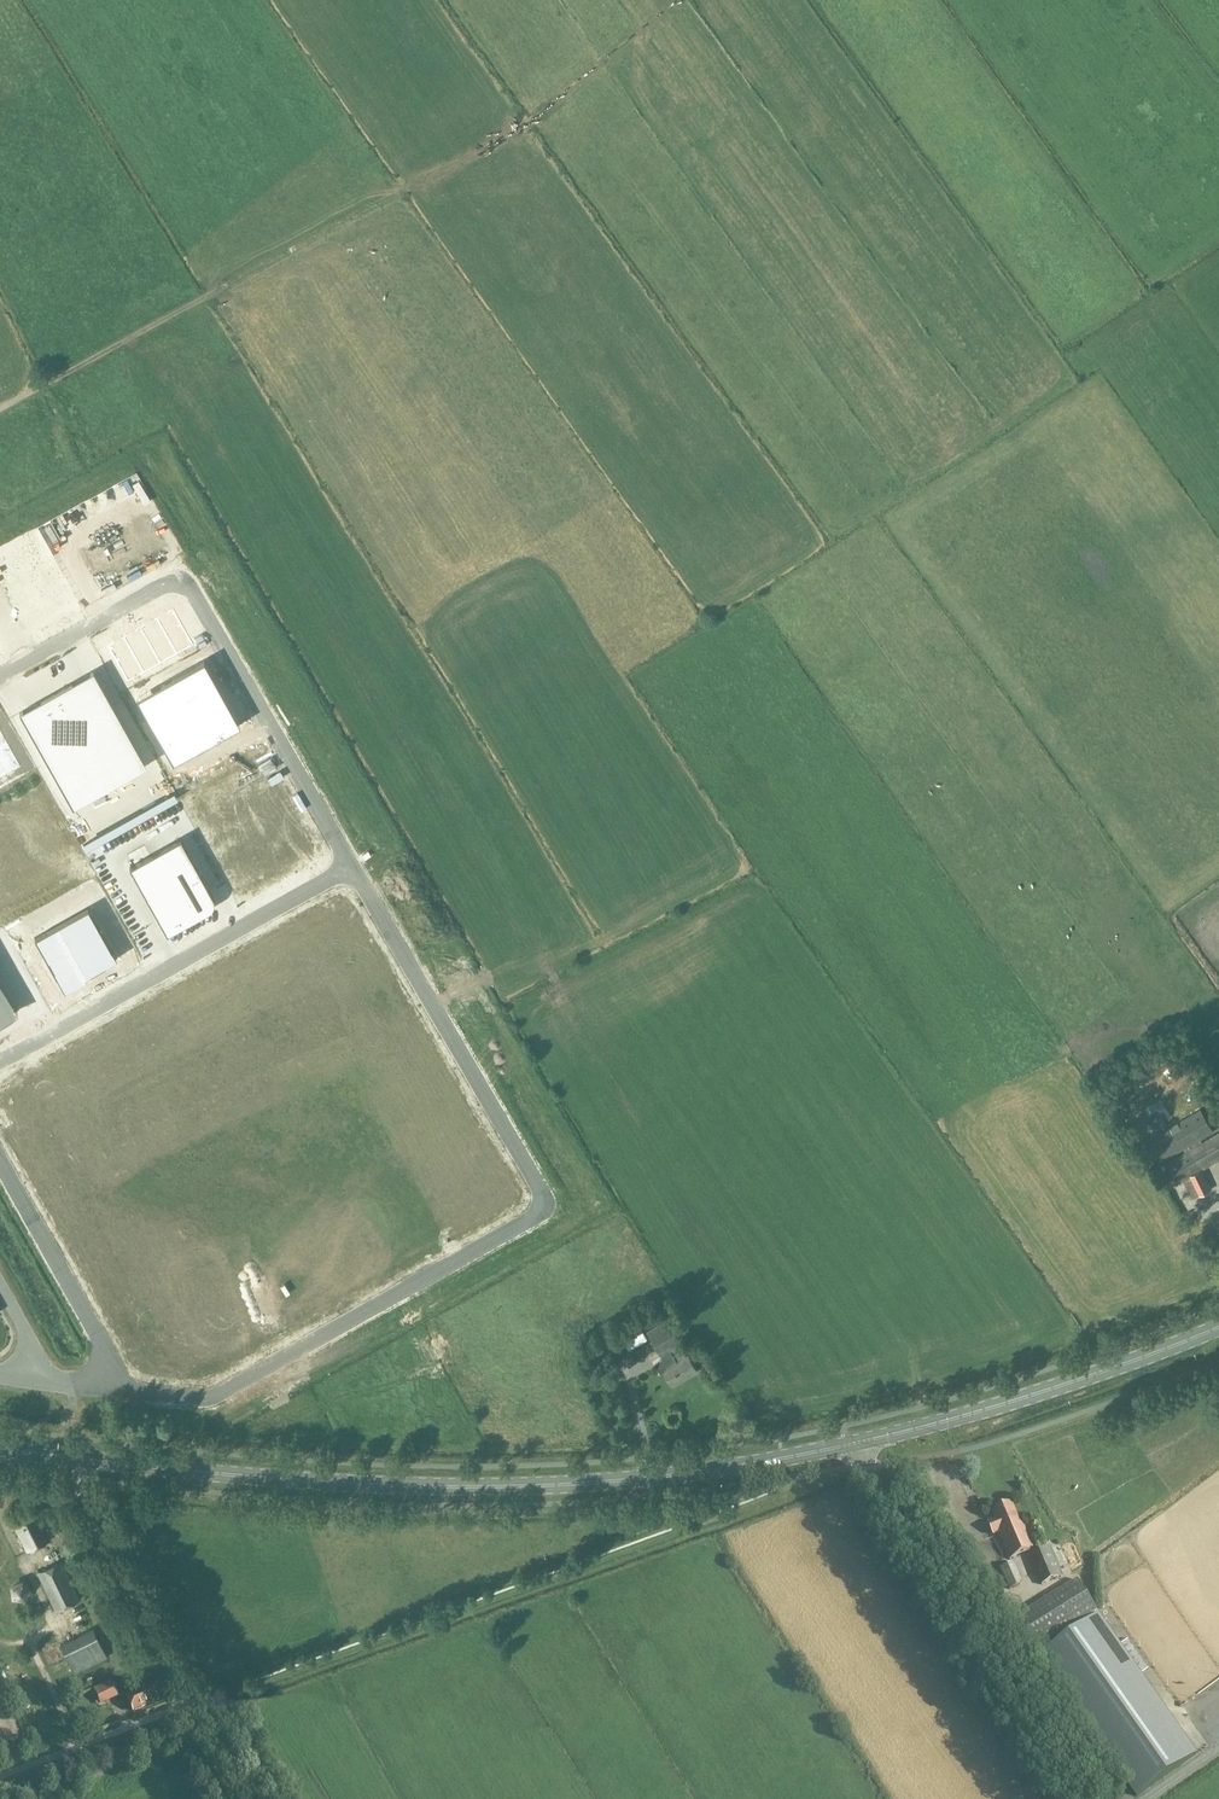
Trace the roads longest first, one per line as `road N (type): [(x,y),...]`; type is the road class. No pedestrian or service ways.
road 1 (residential): [(122,1389),(211,1400),(549,1203),(348,867)]
road 2 (primary): [(856,1443),(637,1479),(478,1487),(236,1475),(0,1448)]
road 3 (track): [(193,1701),(765,1500),(782,1485),(782,1458)]
road 4 (residential): [(348,867),(181,572),(0,674)]
road 5 (unclassified): [(1090,1798),(889,1508),(856,1443)]
road 6 (residential): [(348,867),(0,1064)]
road 7 (primary): [(856,1443),(1036,1394),(1218,1327)]
road 8 (track): [(82,1459),(82,1505),(193,1701)]
road 9 (residential): [(122,1389),(0,1167)]
road 10 (track): [(0,1776),(193,1701)]
road 11 (track): [(212,1734),(31,1798)]

